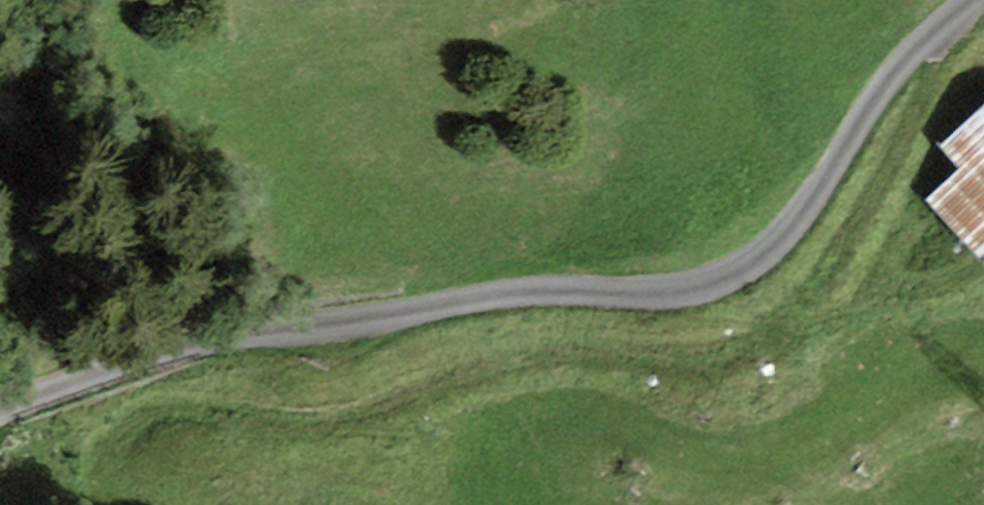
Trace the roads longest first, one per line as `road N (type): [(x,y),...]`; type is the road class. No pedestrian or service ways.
road 1 (track): [(138,504),(114,475),(122,444),(148,416),(178,405),(329,408),(435,375),(572,350),(683,360),(760,338),(820,284),(953,66),(956,6)]
road 2 (track): [(0,425),(208,347),(499,285),(712,278),(764,248),(898,55),(962,0)]

